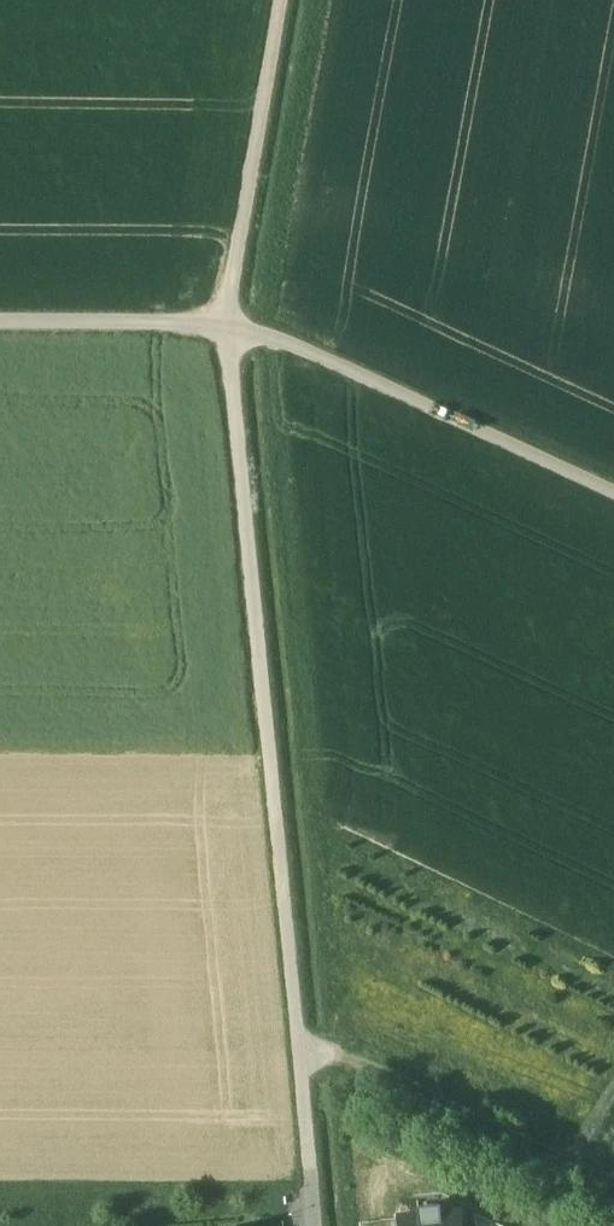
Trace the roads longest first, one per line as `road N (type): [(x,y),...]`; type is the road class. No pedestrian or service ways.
road 1 (track): [(229,325),(310,1210)]
road 2 (track): [(229,325),(285,340),(613,494)]
road 3 (track): [(613,1186),(357,1063),(300,1059)]
road 4 (track): [(282,0),(229,325)]
road 5 (track): [(0,322),(229,325)]

